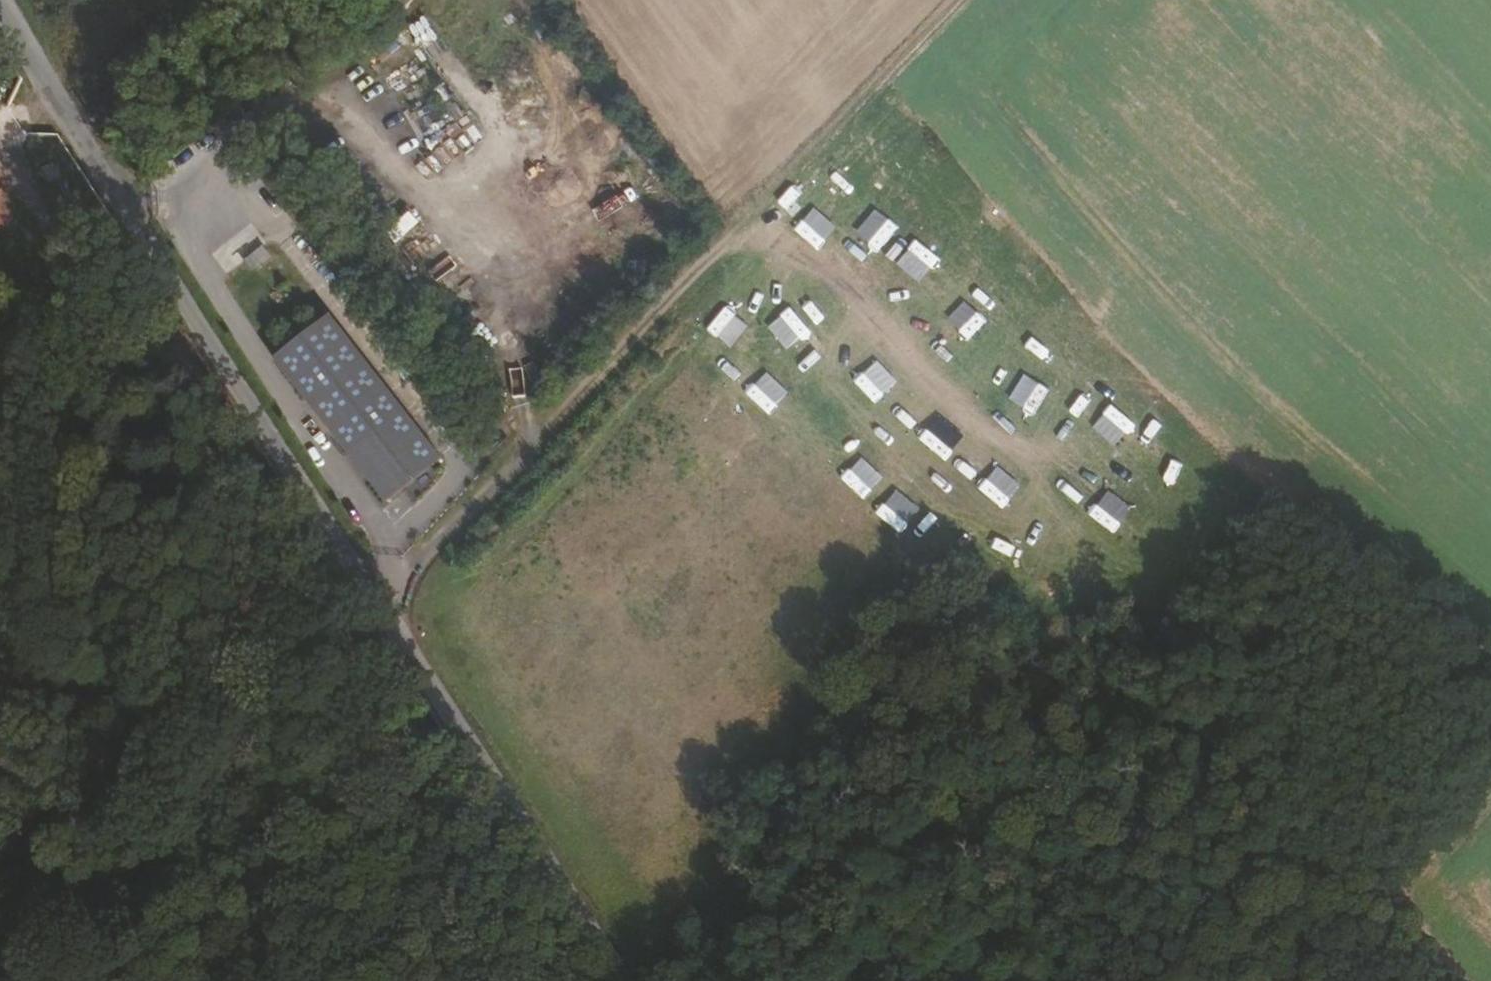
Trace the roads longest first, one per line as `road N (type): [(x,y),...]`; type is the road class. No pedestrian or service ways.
road 1 (residential): [(2,0),(54,106),(372,579),(511,748),(661,980)]
road 2 (track): [(380,588),(970,0)]

